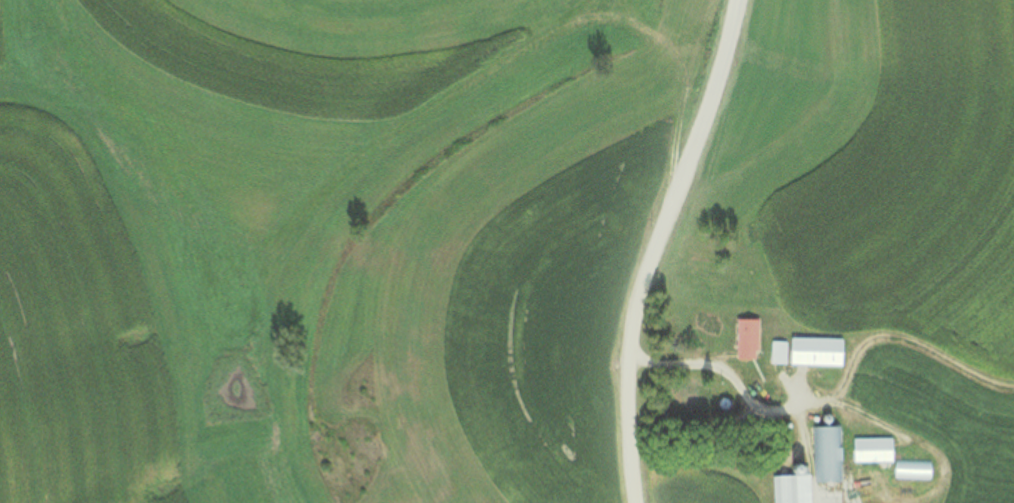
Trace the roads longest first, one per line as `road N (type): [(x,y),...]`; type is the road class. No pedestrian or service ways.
road 1 (residential): [(735,0),(716,75),(642,272),(626,347),(630,502)]

